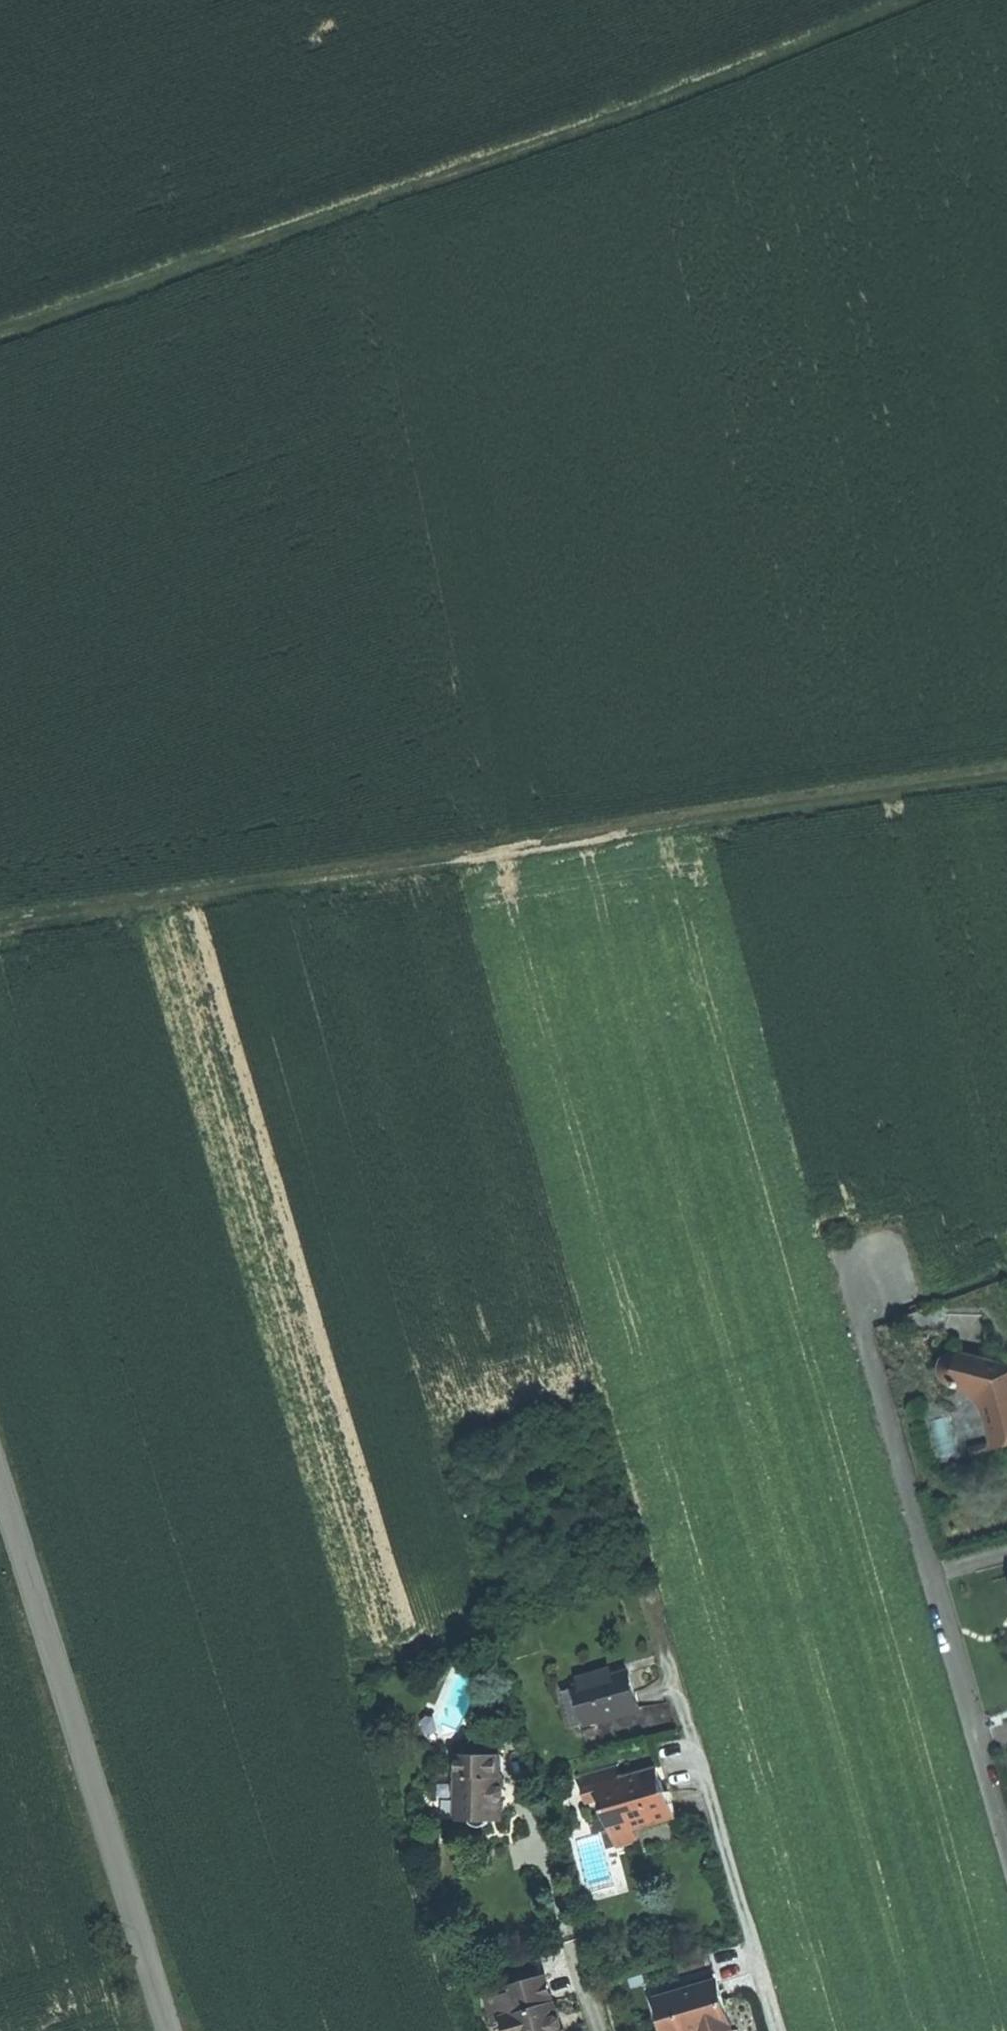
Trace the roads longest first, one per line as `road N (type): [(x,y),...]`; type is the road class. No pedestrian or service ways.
road 1 (track): [(0,931),(1006,772)]
road 2 (track): [(900,0),(642,110),(0,340)]
road 3 (residential): [(1006,1837),(863,1334),(868,1263)]
road 4 (tertiary): [(169,2030),(0,1488)]
road 5 (residential): [(777,2030),(683,1699)]

